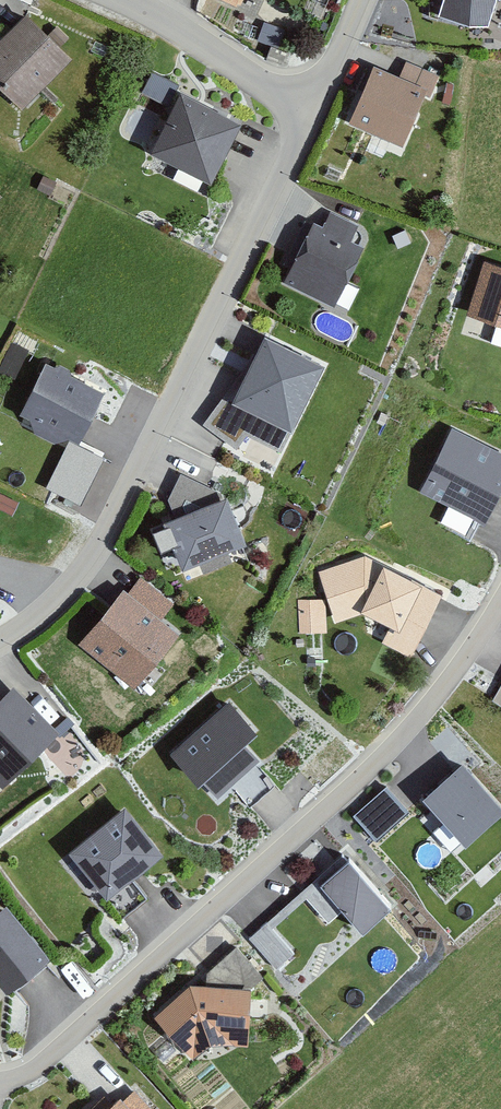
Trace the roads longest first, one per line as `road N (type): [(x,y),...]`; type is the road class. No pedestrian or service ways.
road 1 (residential): [(0,1085),(42,1064),(376,762),(461,665),(500,596)]
road 2 (residential): [(302,104),(213,322),(102,537),(54,604),(0,642)]
road 3 (residential): [(123,0),(302,104)]

